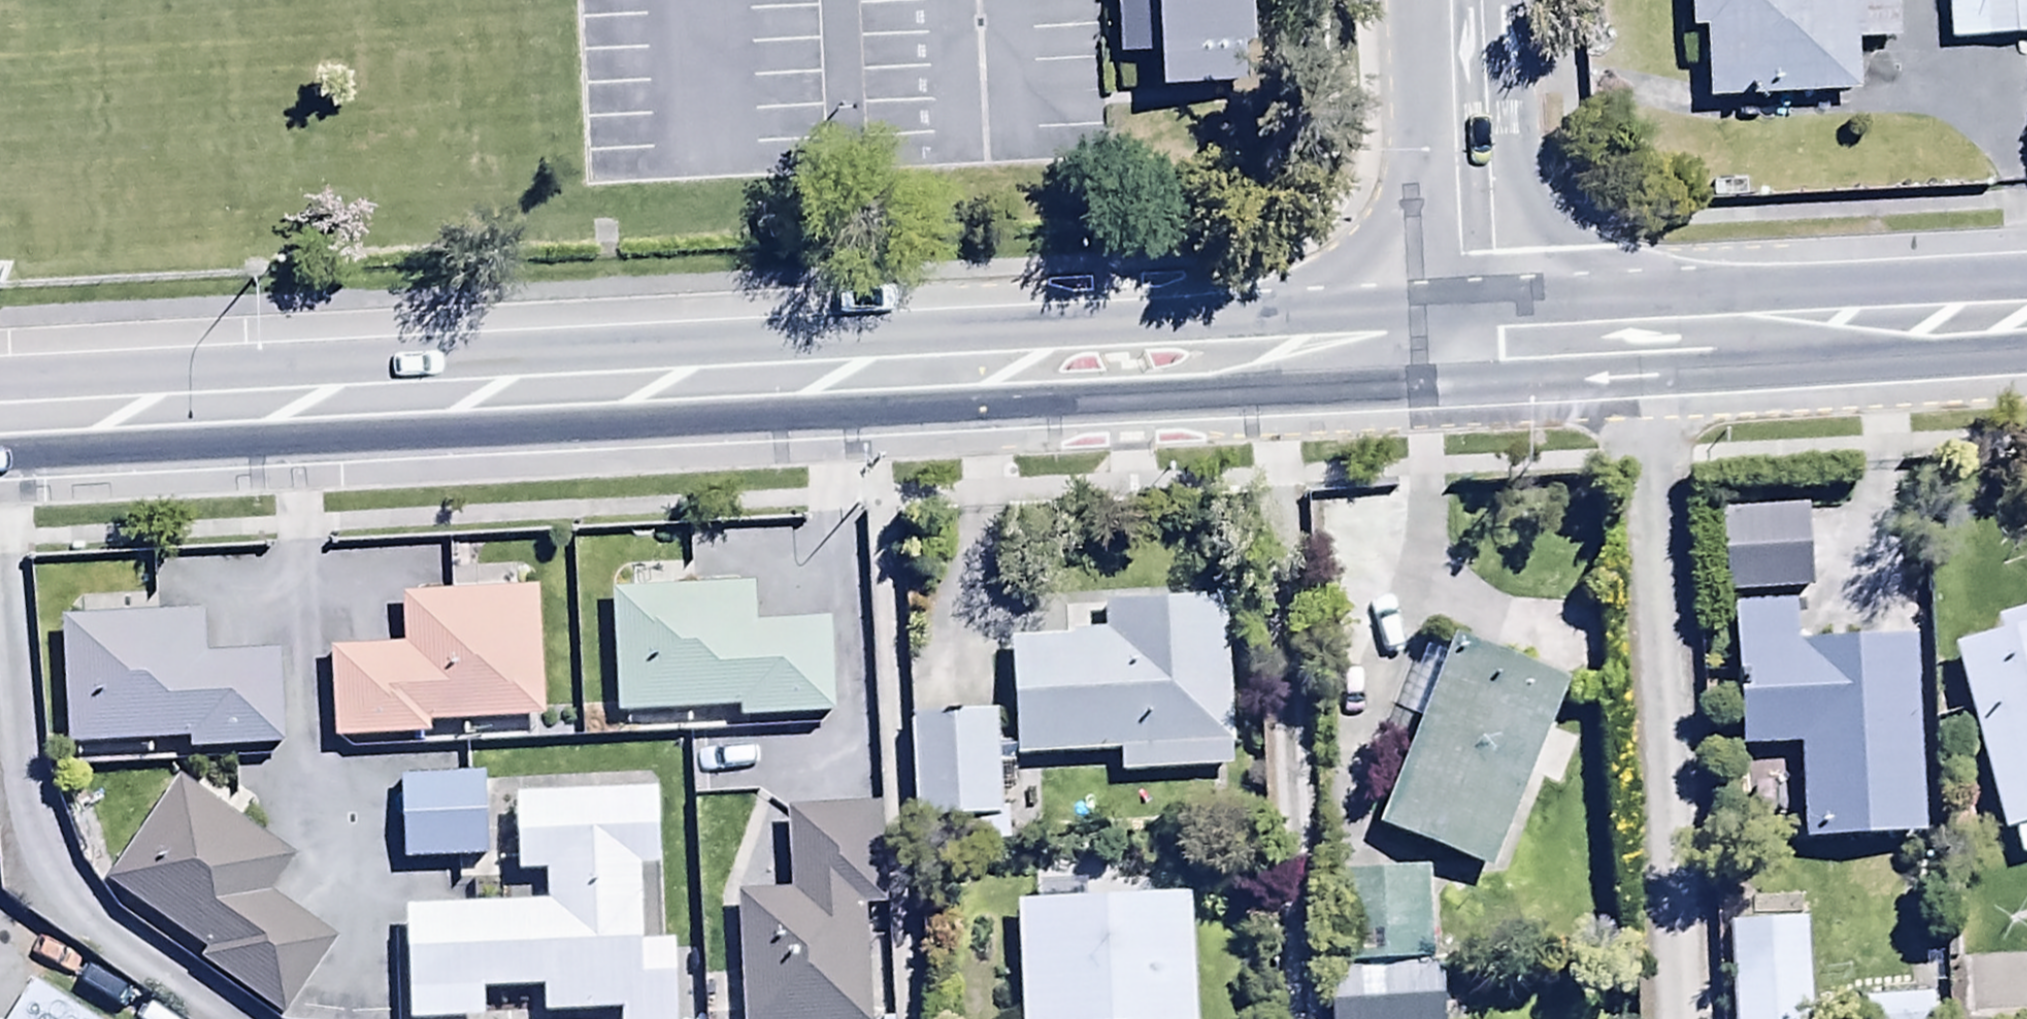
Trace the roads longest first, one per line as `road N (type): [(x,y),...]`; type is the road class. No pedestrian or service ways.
road 1 (trunk): [(1471,329),(1389,376),(1304,389),(0,457)]
road 2 (trunk): [(0,380),(1300,313),(1471,329)]
road 3 (residential): [(1672,1018),(1638,320)]
road 4 (trunk): [(1638,320),(2026,301)]
road 5 (tertiary): [(1452,0),(1471,329)]
road 6 (trunk): [(1471,329),(1638,320)]

